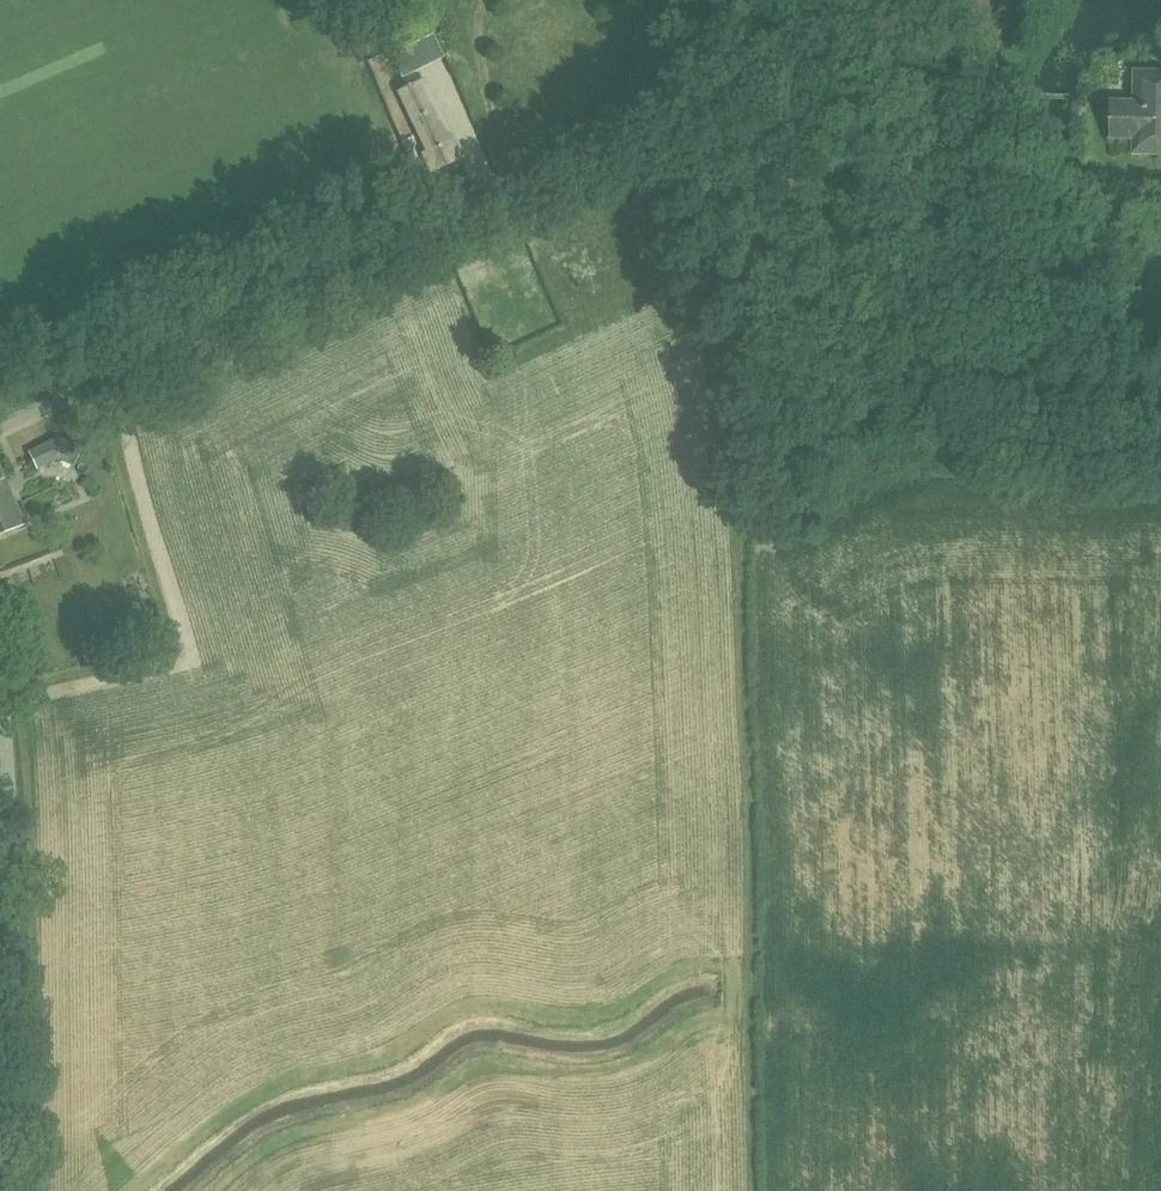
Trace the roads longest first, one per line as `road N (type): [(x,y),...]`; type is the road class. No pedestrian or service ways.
road 1 (unclassified): [(0,429),(898,0)]
road 2 (unclassified): [(945,0),(973,15),(988,42),(993,120),(986,359),(998,411),(1030,438),(1160,446)]
road 3 (unclassified): [(11,1190),(0,828)]

